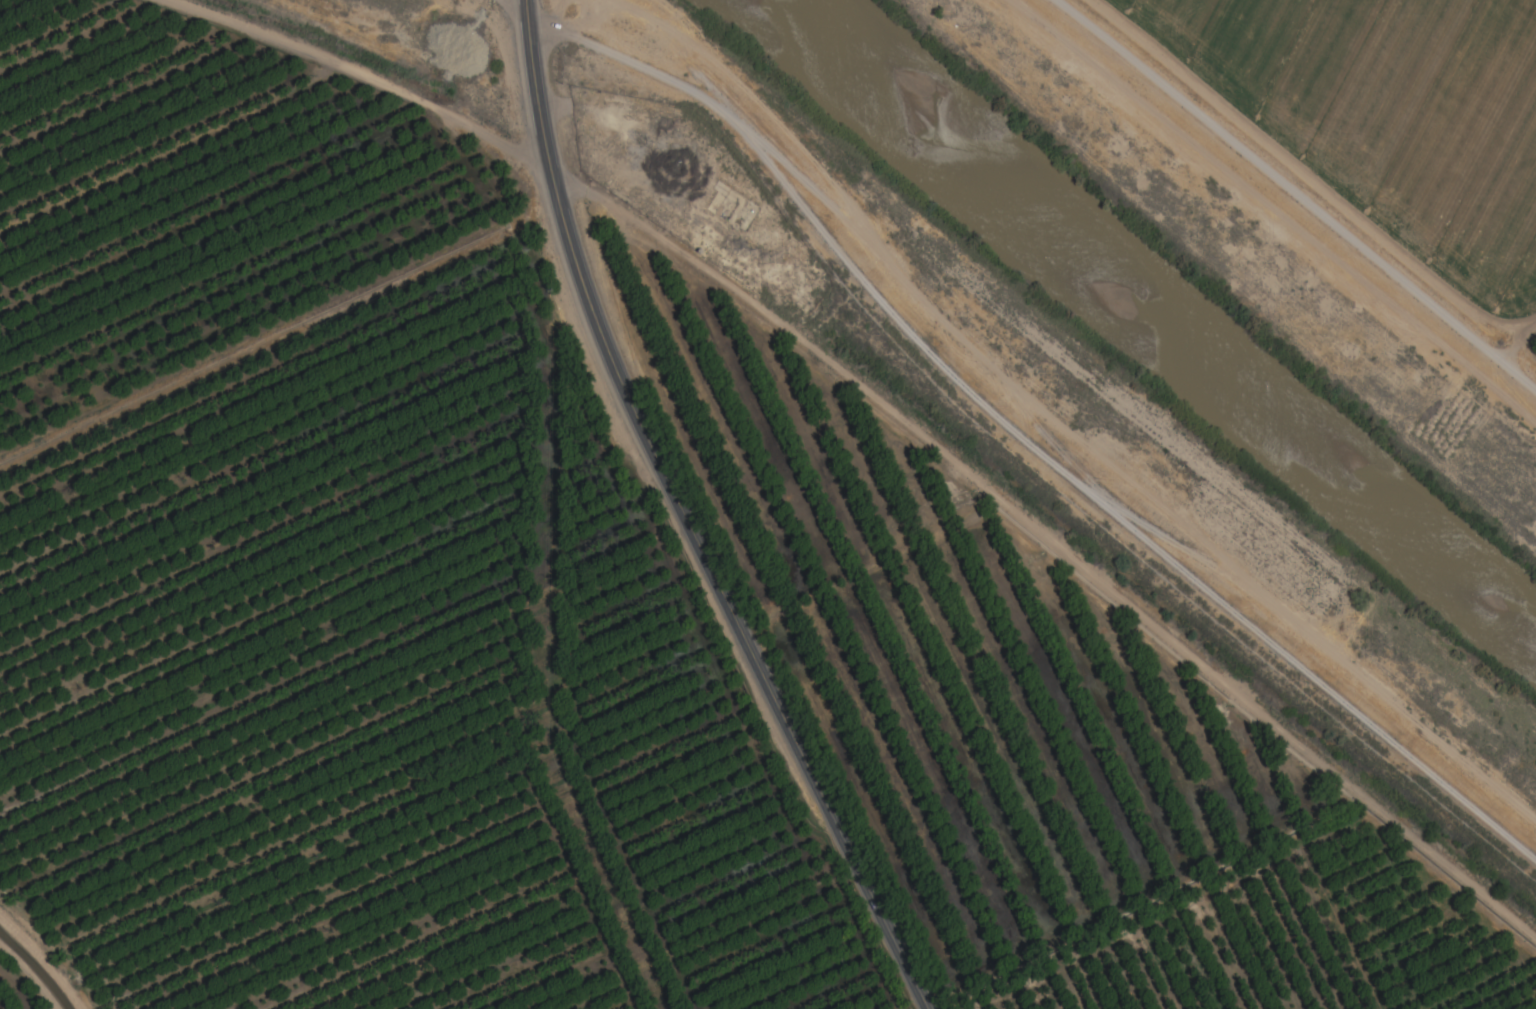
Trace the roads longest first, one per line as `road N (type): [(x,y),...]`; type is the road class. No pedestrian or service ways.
road 1 (track): [(154,0),(359,77),(550,175),(795,336),(1535,939)]
road 2 (track): [(525,13),(694,94),(758,151),(841,249),(905,343),(1535,870)]
road 3 (secondary): [(924,1008),(587,308),(533,95),(524,0)]
road 4 (track): [(1535,393),(1055,0)]
road 5 (residential): [(0,916),(81,1008)]

